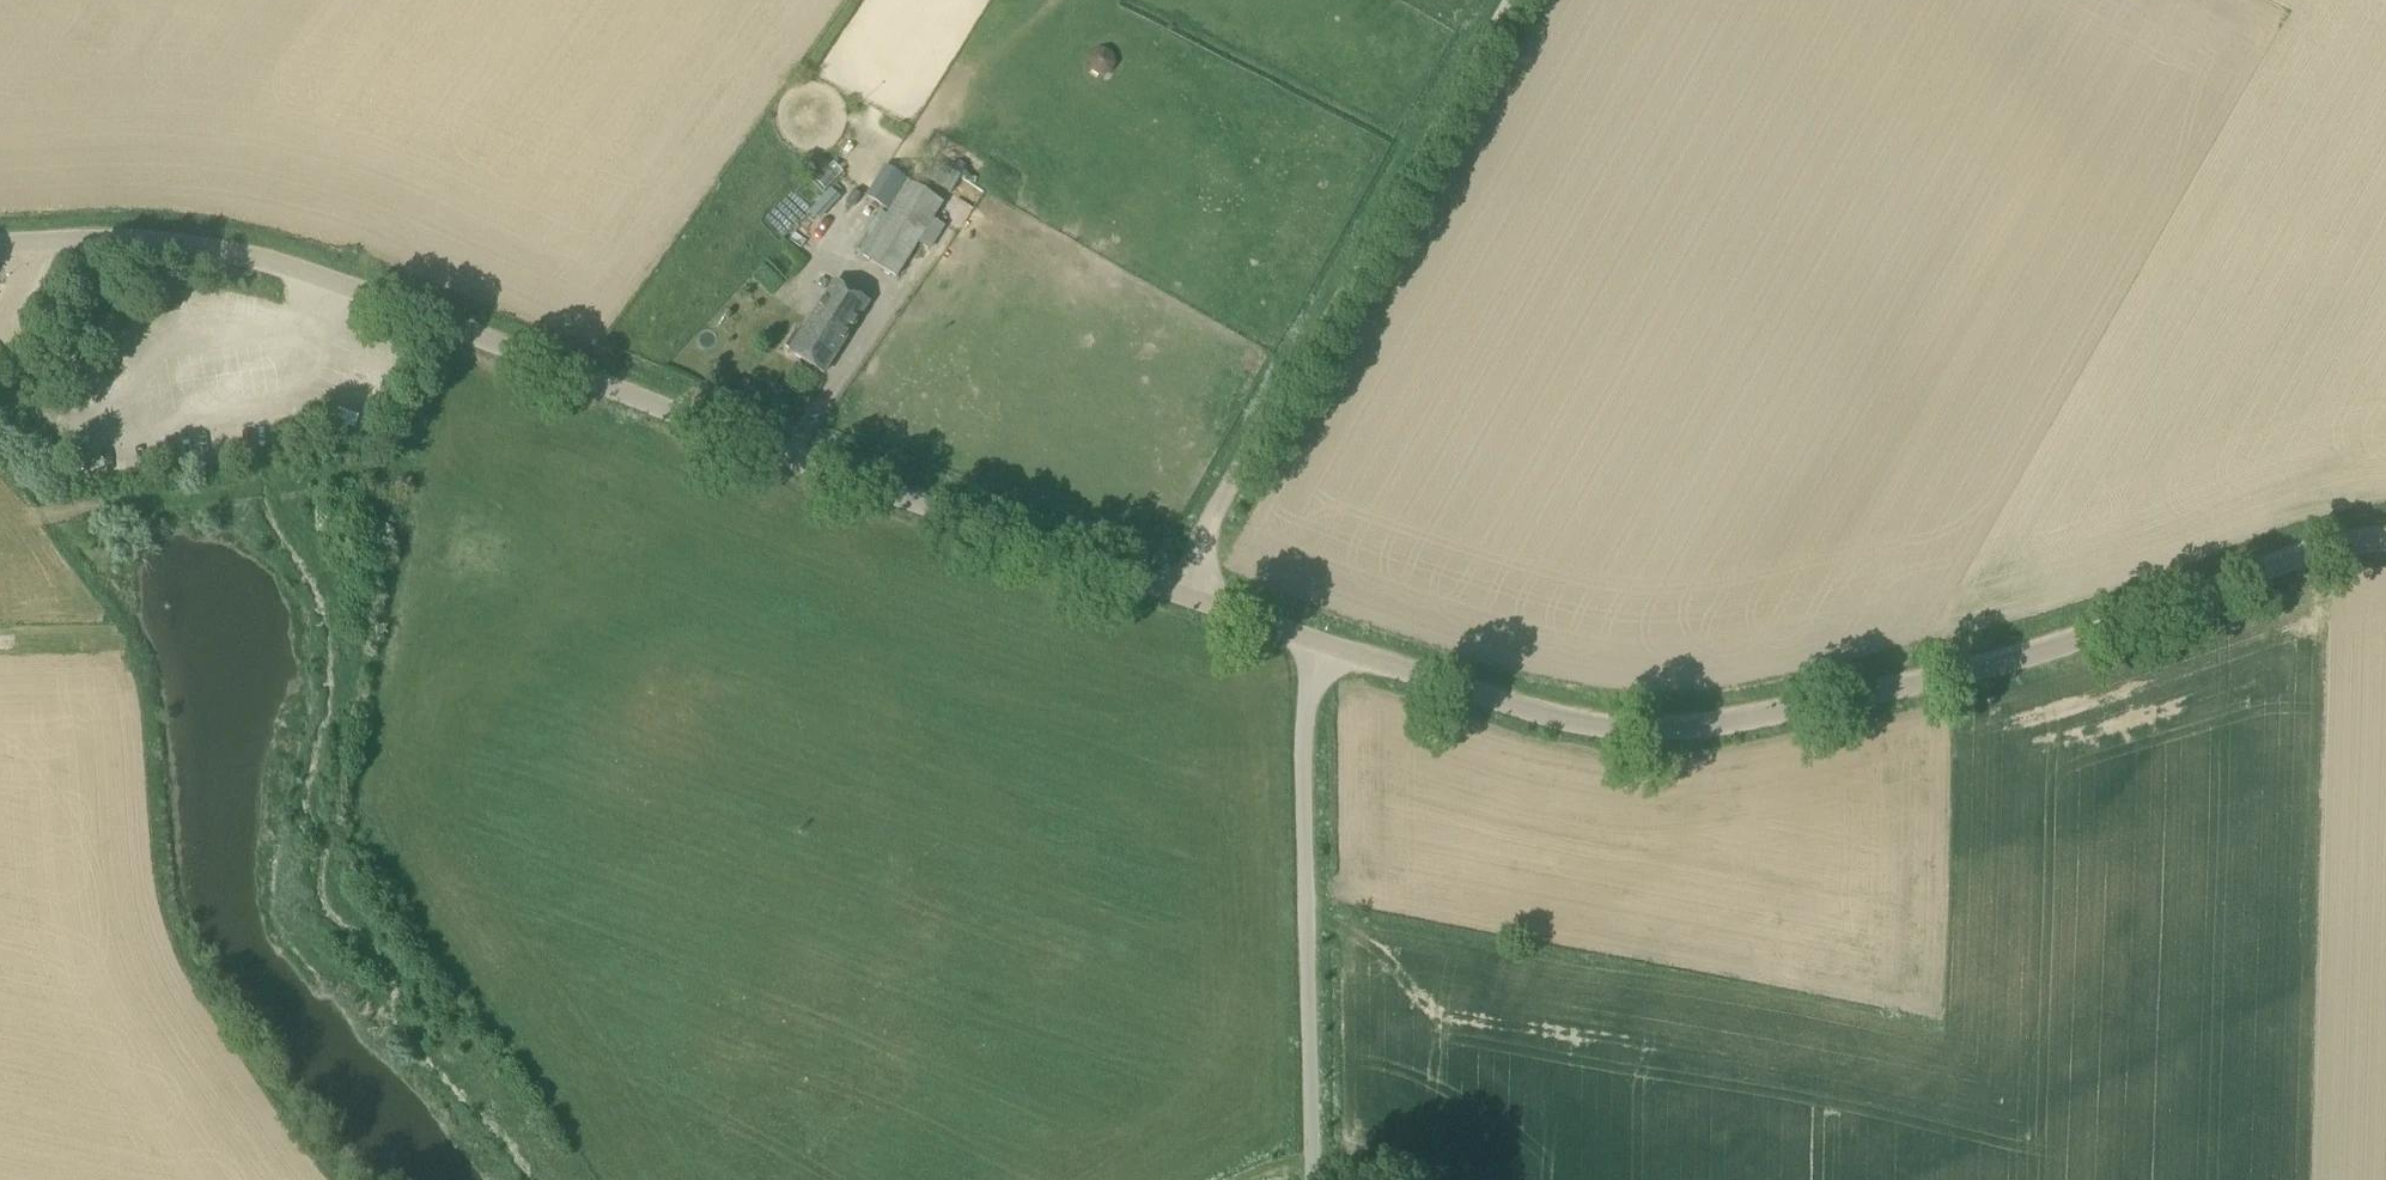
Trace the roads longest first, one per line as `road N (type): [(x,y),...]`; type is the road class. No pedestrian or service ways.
road 1 (tertiary): [(0,245),(159,244),(305,273),(810,467),(1175,593)]
road 2 (tertiary): [(2385,539),(2311,553),(2194,602),(2023,657),(1820,706),(1647,732),(1576,726),(1328,650)]
road 3 (unclassified): [(1175,593),(1511,0)]
road 4 (unclassified): [(1314,1179),(1305,741),(1311,693),(1328,650)]
road 5 (tertiary): [(1328,650),(1175,593)]

